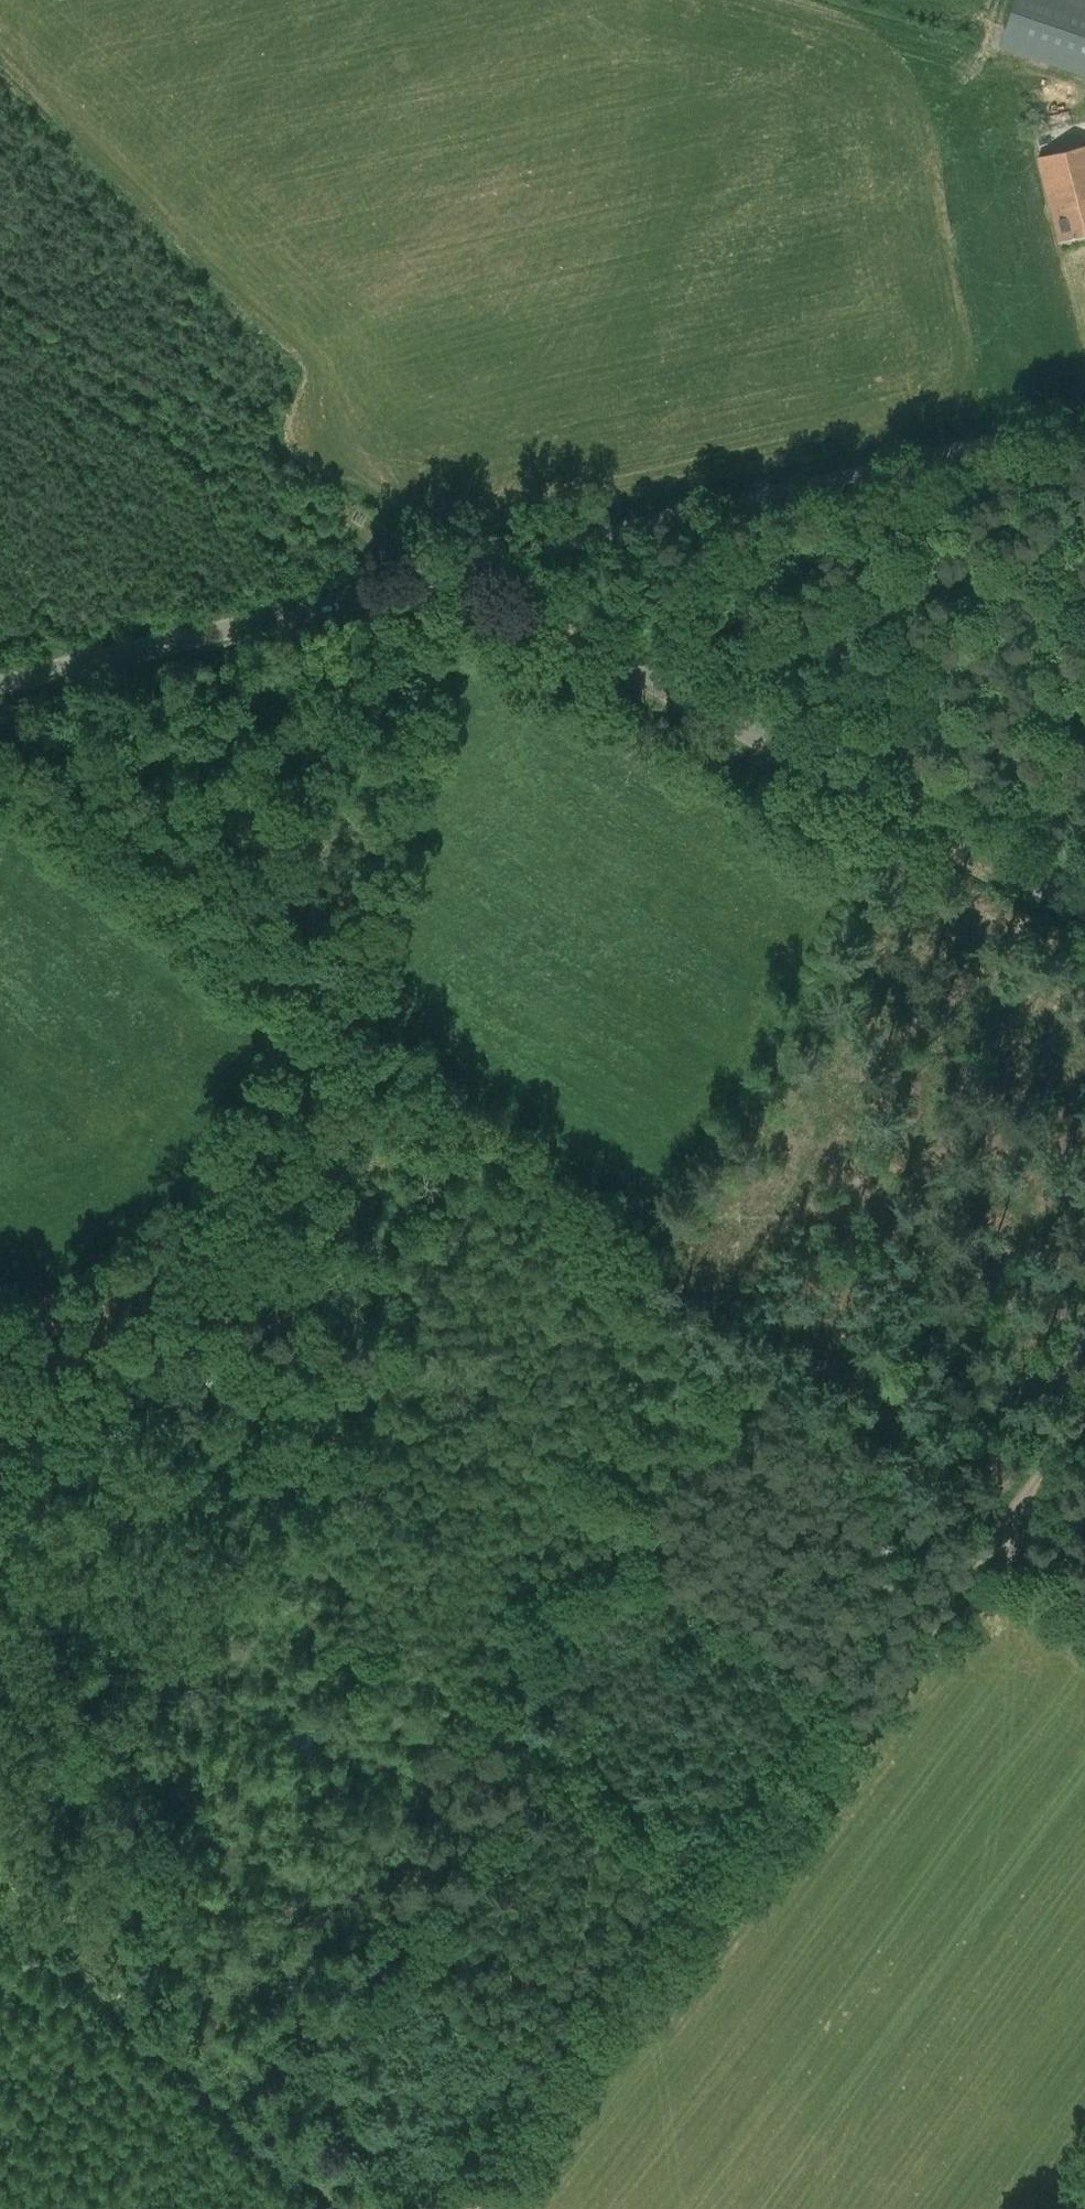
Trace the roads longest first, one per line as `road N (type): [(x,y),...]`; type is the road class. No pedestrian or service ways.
road 1 (tertiary): [(1084,906),(561,634),(419,582),(0,684)]
road 2 (track): [(1084,1422),(879,1677),(772,1828),(473,2208)]
road 3 (track): [(419,582),(1084,416)]

